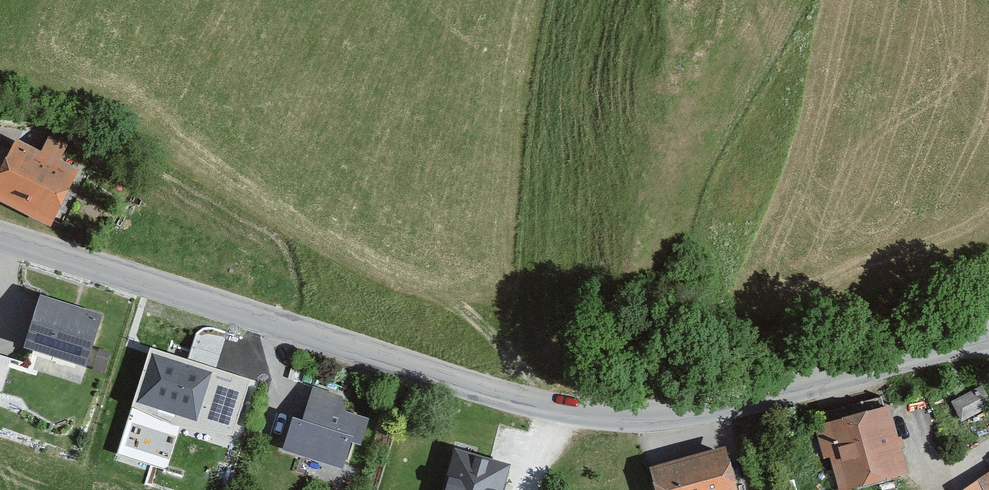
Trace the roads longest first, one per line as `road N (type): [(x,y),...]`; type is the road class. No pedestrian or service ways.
road 1 (tertiary): [(0,234),(503,395),(634,419),(707,408),(988,334)]

